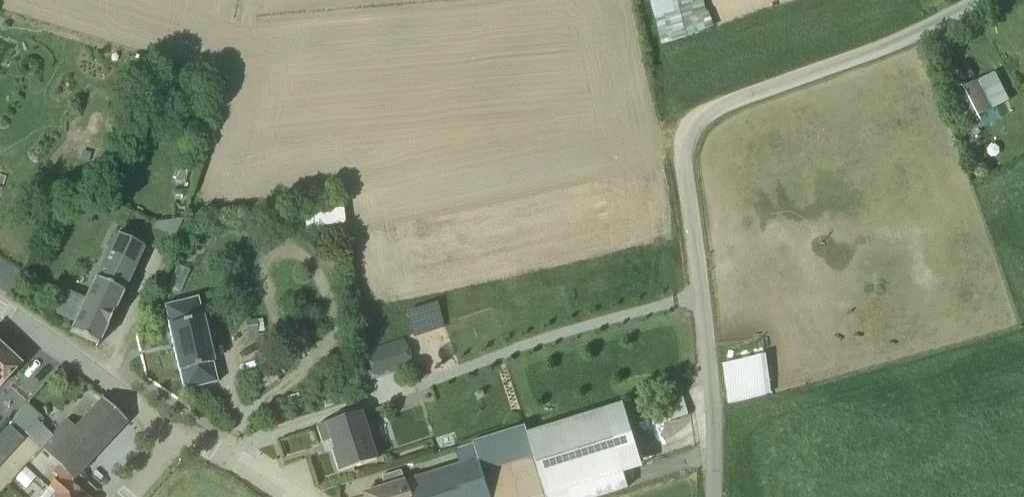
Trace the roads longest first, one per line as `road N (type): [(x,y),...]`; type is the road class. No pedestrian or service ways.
road 1 (unclassified): [(713,496),(712,399),(686,136),(712,112),(922,34),(988,0)]
road 2 (residential): [(168,444),(131,400),(0,309)]
road 3 (residential): [(280,496),(212,449),(168,444)]

